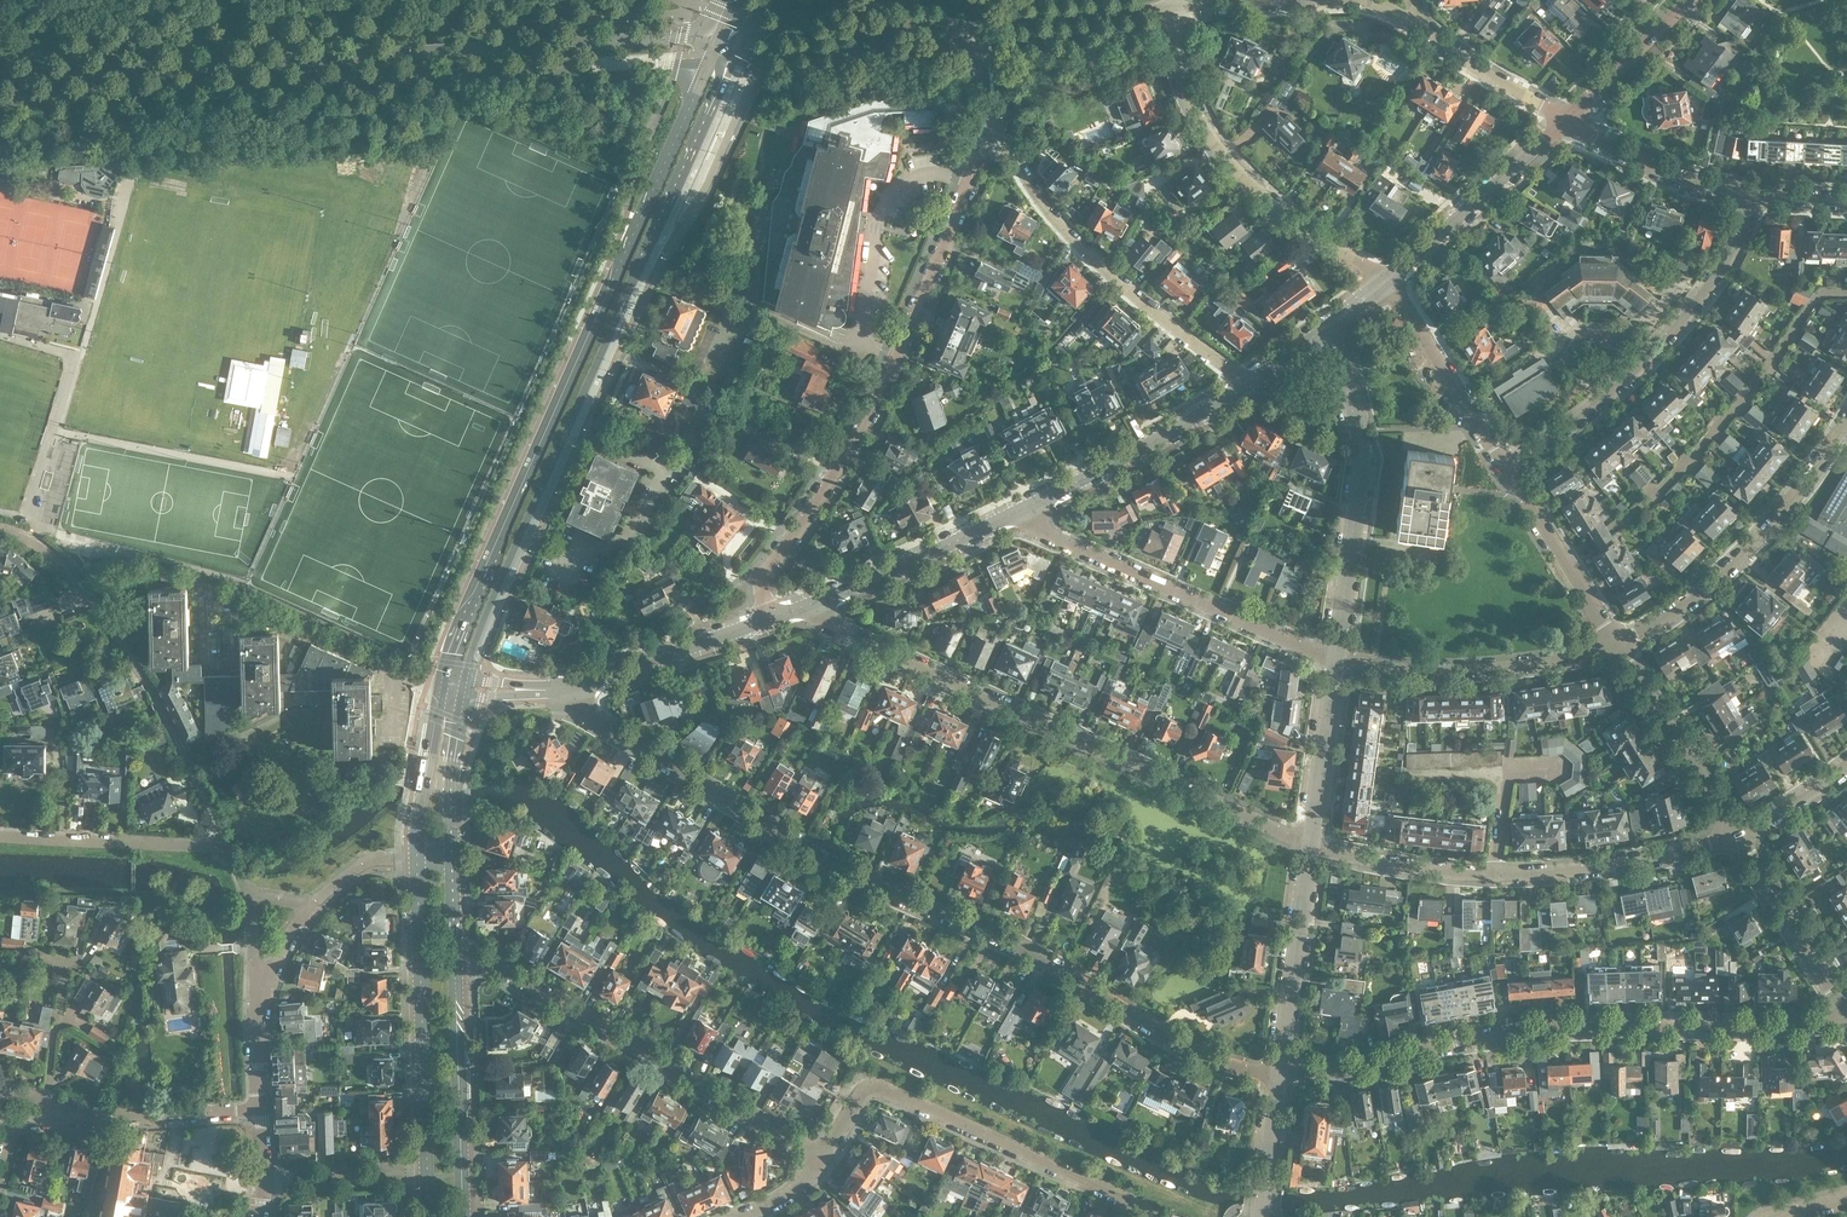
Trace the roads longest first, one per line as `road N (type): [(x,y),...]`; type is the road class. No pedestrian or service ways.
road 1 (residential): [(1281,1073),(1187,1040),(1017,939),(877,890),(596,719),(570,688)]
road 2 (primary): [(716,33),(0,77)]
road 3 (primary): [(0,98),(709,58)]
road 4 (primary): [(709,58),(442,684)]
road 5 (primary): [(467,678),(737,55)]
road 6 (unclassified): [(1281,1073),(1583,1026),(1846,1023)]
road 7 (residential): [(1311,846),(839,628),(818,604)]
road 8 (unclassified): [(1311,846),(1456,876),(1599,878),(1733,833)]
road 9 (residential): [(821,1157),(511,974),(454,958)]
road 10 (residential): [(1756,200),(1739,249),(1682,320),(1589,414),(1510,471)]
road 11 (residential): [(1252,385),(1141,303),(1068,231),(992,125)]
road 12 (residential): [(1387,284),(1299,220),(1223,142),(1171,47),(1178,6)]
road 13 (residential): [(1011,514),(1336,660)]
road 14 (residential): [(1336,660),(1362,459),(1331,327)]
road 15 (residential): [(1624,647),(1704,591),(1763,534),(1846,418)]
road 16 (primary): [(419,857),(428,1175)]
road 17 (residential): [(1149,1216),(1134,1202),(870,1086)]
road 18 (residential): [(773,622),(765,581),(777,557),(865,425),(899,352)]
road 19 (residential): [(992,125),(981,30),(989,21),(1178,6)]
road 20 (residential): [(1336,660),(1524,670),(1624,647)]
road 21 (residential): [(899,352),(857,334),(887,194),(914,173),(967,182)]
road 22 (residential): [(249,894),(233,857),(216,847),(0,837)]
road 23 (residential): [(1011,514),(1252,385)]
road 24 (primary): [(464,1216),(454,958)]
road 25 (residential): [(1387,284),(1567,115)]
road 26 (unclassified): [(1281,1073),(1311,846)]
road 27 (residential): [(1510,471),(1387,284)]
road 28 (residential): [(1733,833),(1624,647)]
road 29 (unclassified): [(1846,1016),(1733,833)]
road 30 (residential): [(570,688),(773,622)]
road 31 (residential): [(818,604),(1011,514)]
road 32 (residential): [(1567,115),(1594,139),(1710,190),(1756,200)]
road 33 (residential): [(1624,647),(1510,471)]
road 34 (residential): [(71,1114),(106,1120),(259,1109)]
road 35 (unclassified): [(1311,846),(1336,660)]
road 36 (residential): [(899,352),(967,182)]
road 37 (primary): [(442,684),(419,857)]
road 38 (residential): [(1424,26),(1567,115)]
road 39 (residential): [(1567,115),(1687,0)]
road 40 (residential): [(264,1179),(428,1175)]
road 41 (primary): [(450,857),(450,769),(463,698)]
road 42 (unclassified): [(1733,833),(1846,761)]
road 43 (residential): [(97,606),(35,541),(0,532)]
road 44 (residential): [(47,1097),(64,973)]
road 45 (residential): [(259,1109),(259,984)]
road 46 (residential): [(419,857),(372,860),(312,905)]

